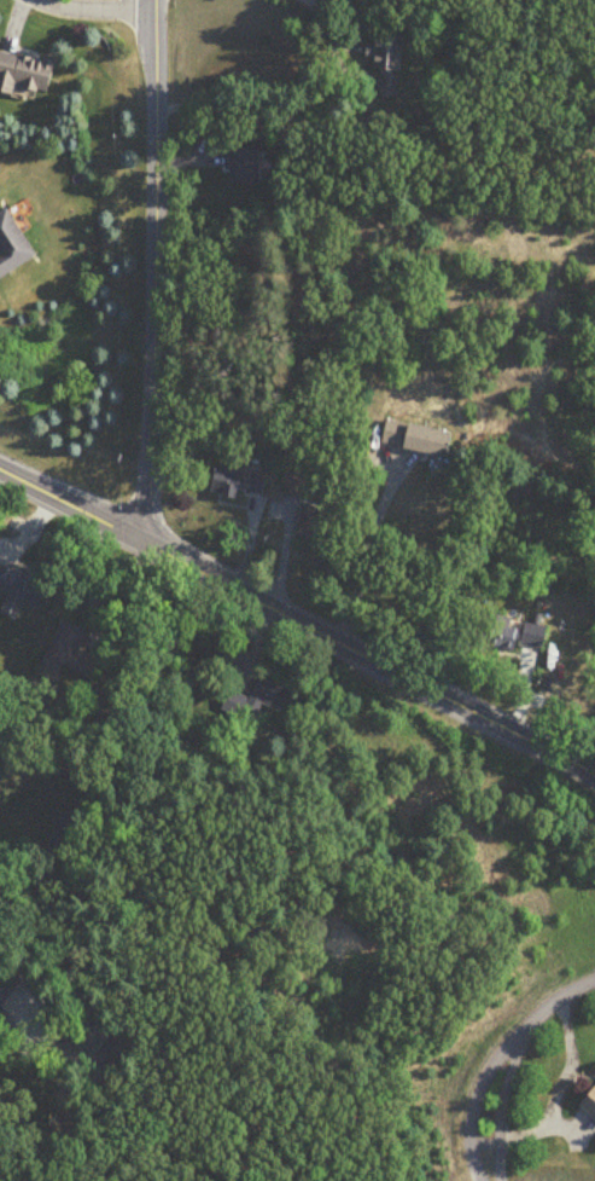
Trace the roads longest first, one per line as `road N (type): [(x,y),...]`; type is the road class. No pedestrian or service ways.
road 1 (secondary): [(594,777),(0,472)]
road 2 (residential): [(152,0),(152,474),(145,546)]
road 3 (residential): [(594,986),(567,996),(529,1030),(504,1067),(490,1107),(494,1180)]

